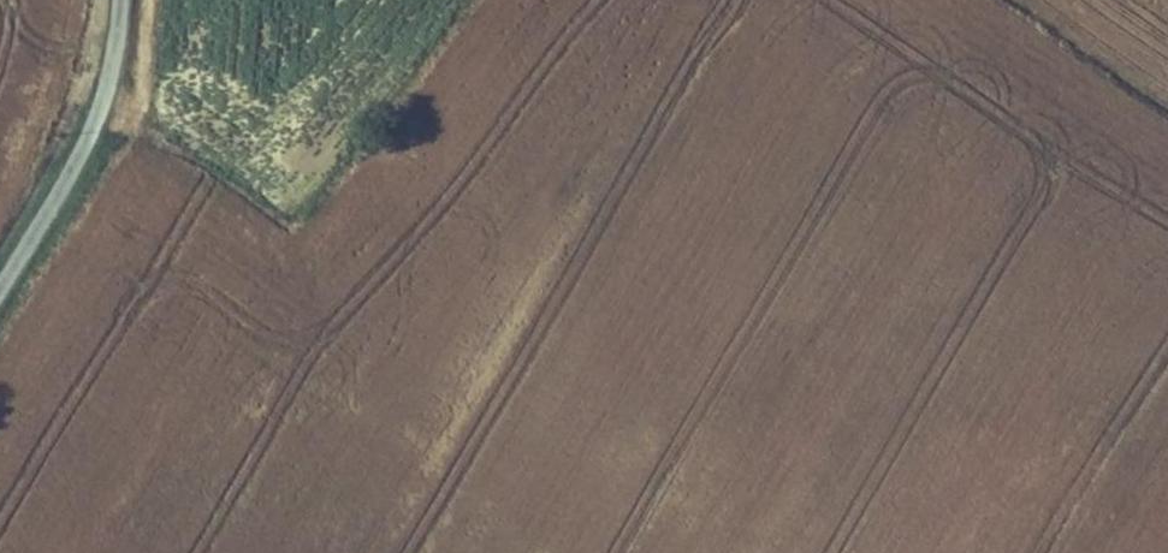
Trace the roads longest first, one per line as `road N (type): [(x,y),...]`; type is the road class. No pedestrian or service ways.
road 1 (unclassified): [(0,290),(96,115),(121,0)]

